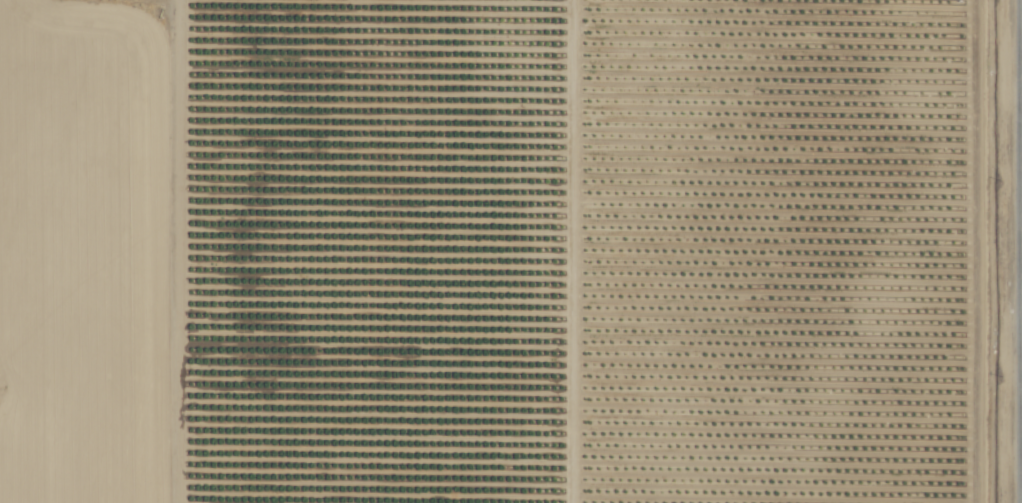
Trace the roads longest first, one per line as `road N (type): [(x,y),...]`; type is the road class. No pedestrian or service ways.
road 1 (residential): [(1021,502),(1021,0)]

